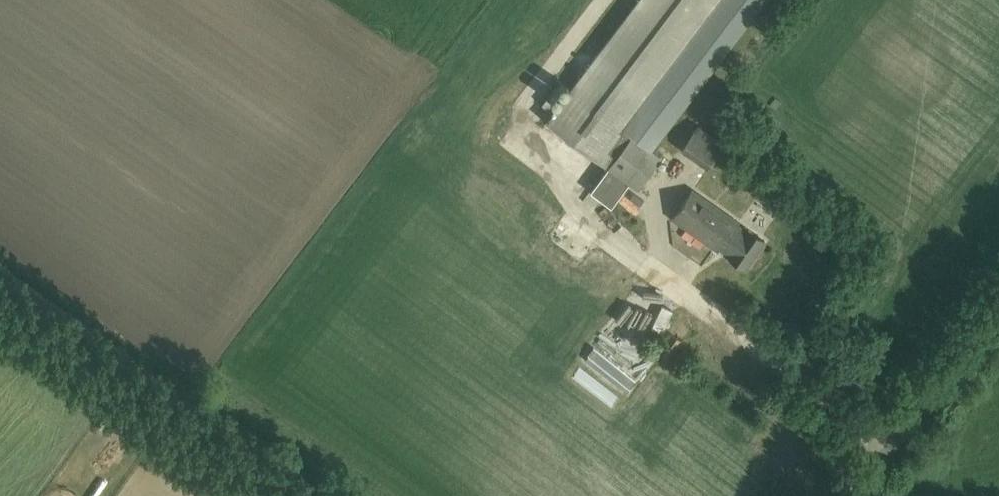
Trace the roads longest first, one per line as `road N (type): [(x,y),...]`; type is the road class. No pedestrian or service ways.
road 1 (unclassified): [(312,495),(0,275)]
road 2 (unclassified): [(853,495),(998,309)]

